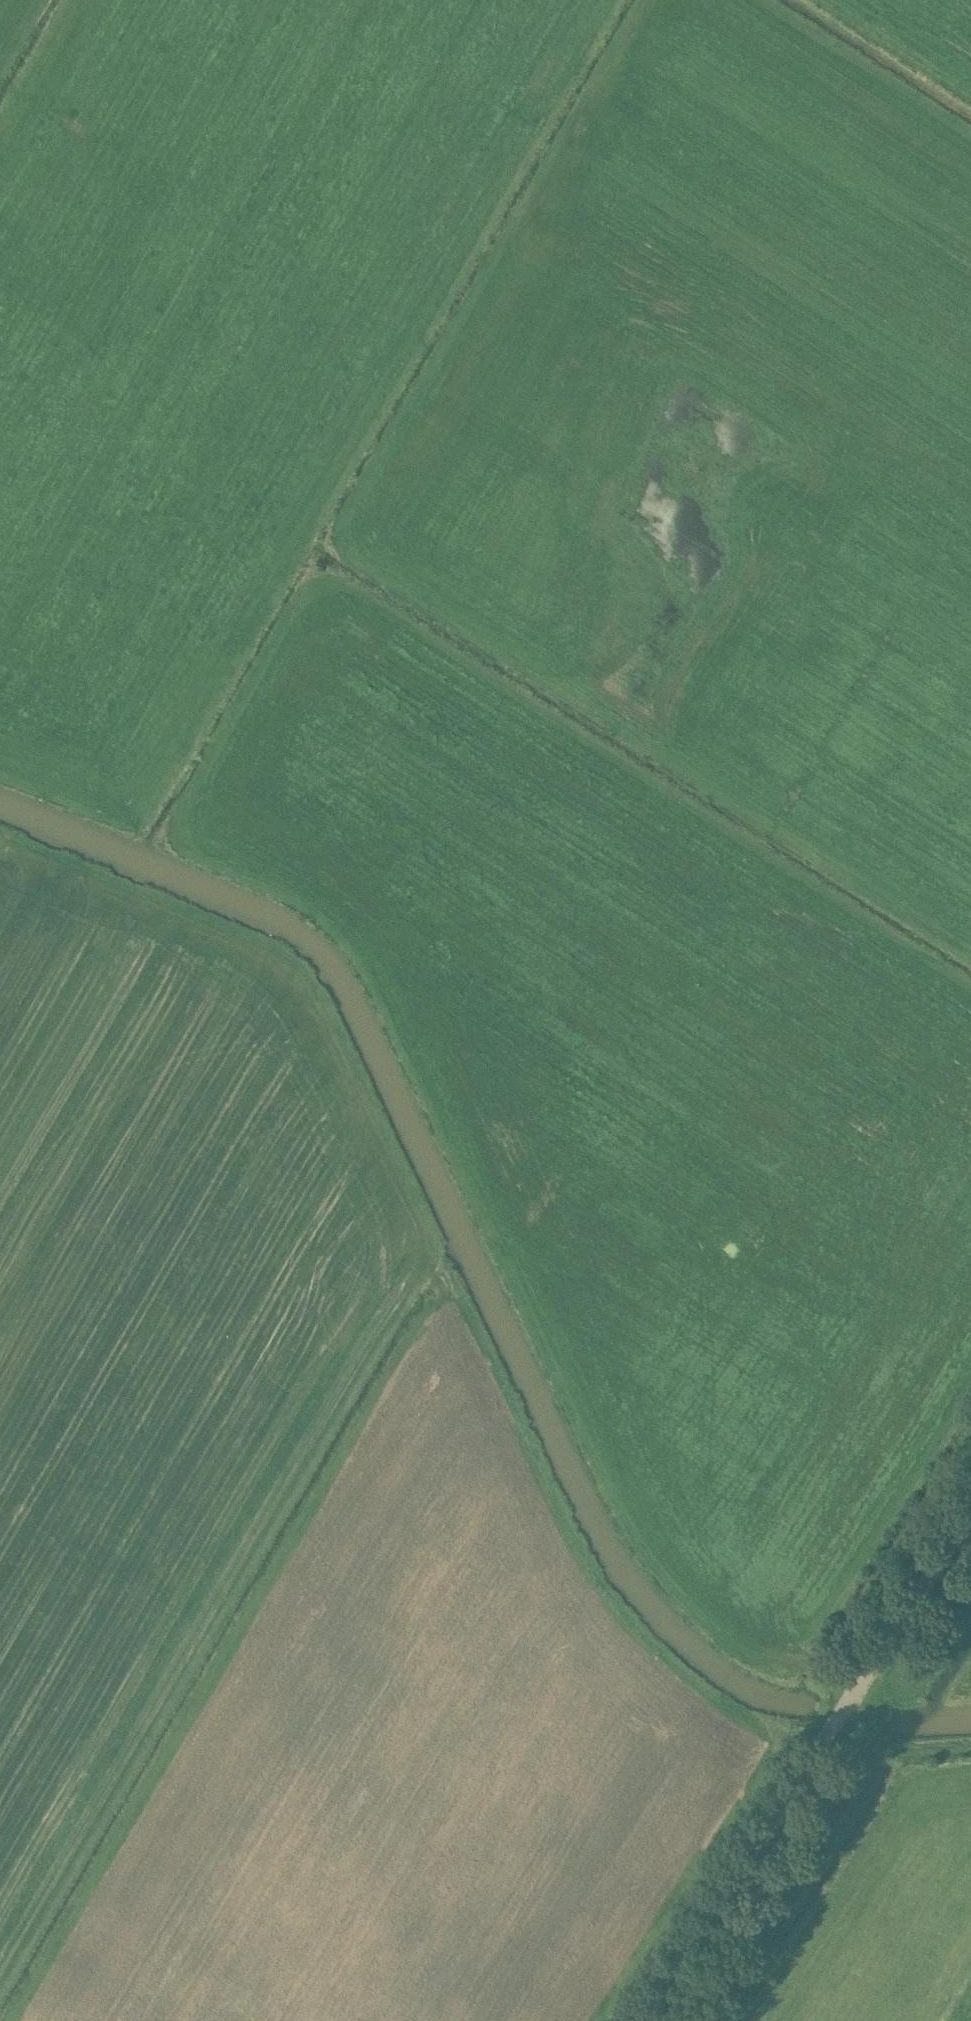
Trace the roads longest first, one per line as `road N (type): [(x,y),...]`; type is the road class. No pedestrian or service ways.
road 1 (unclassified): [(641,2020),(970,1513)]

